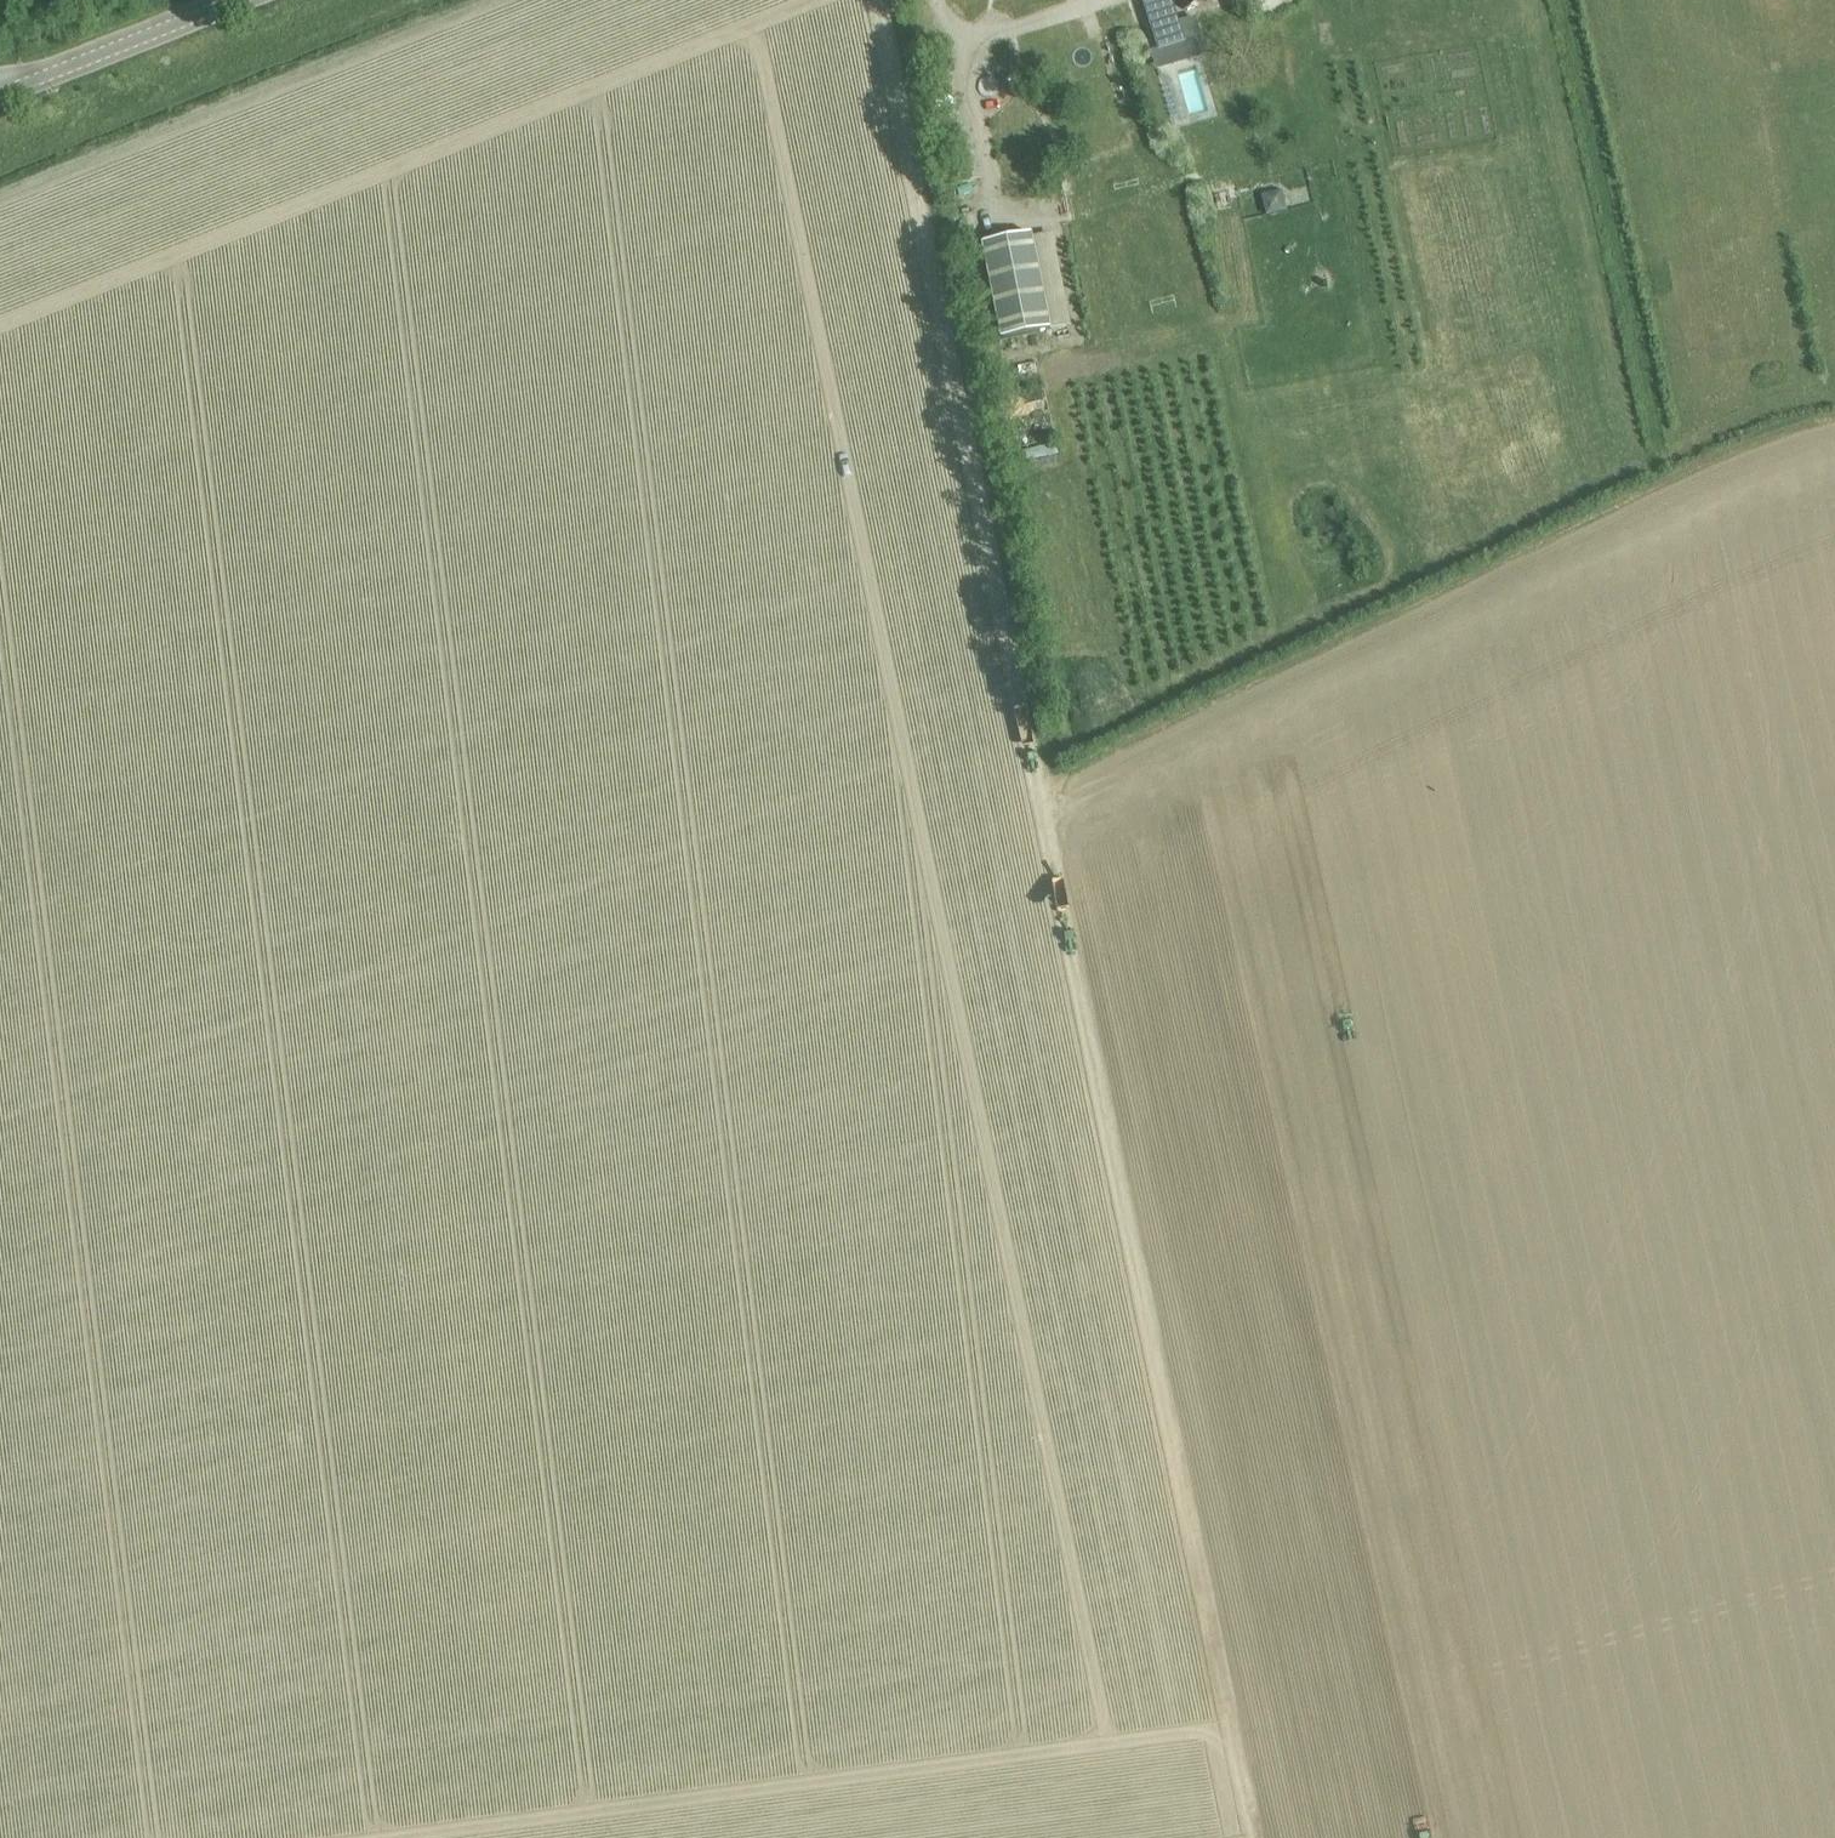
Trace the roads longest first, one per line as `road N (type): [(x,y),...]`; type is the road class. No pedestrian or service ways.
road 1 (track): [(1253,1837),(879,0)]
road 2 (tertiary): [(55,72),(235,0)]

